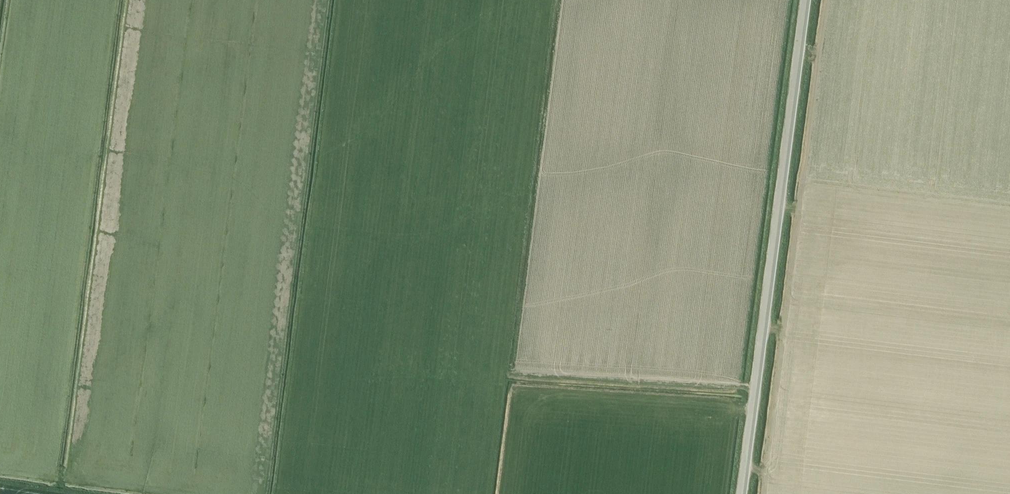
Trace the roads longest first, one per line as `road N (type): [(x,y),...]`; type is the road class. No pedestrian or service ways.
road 1 (tertiary): [(743,493),(804,0)]

